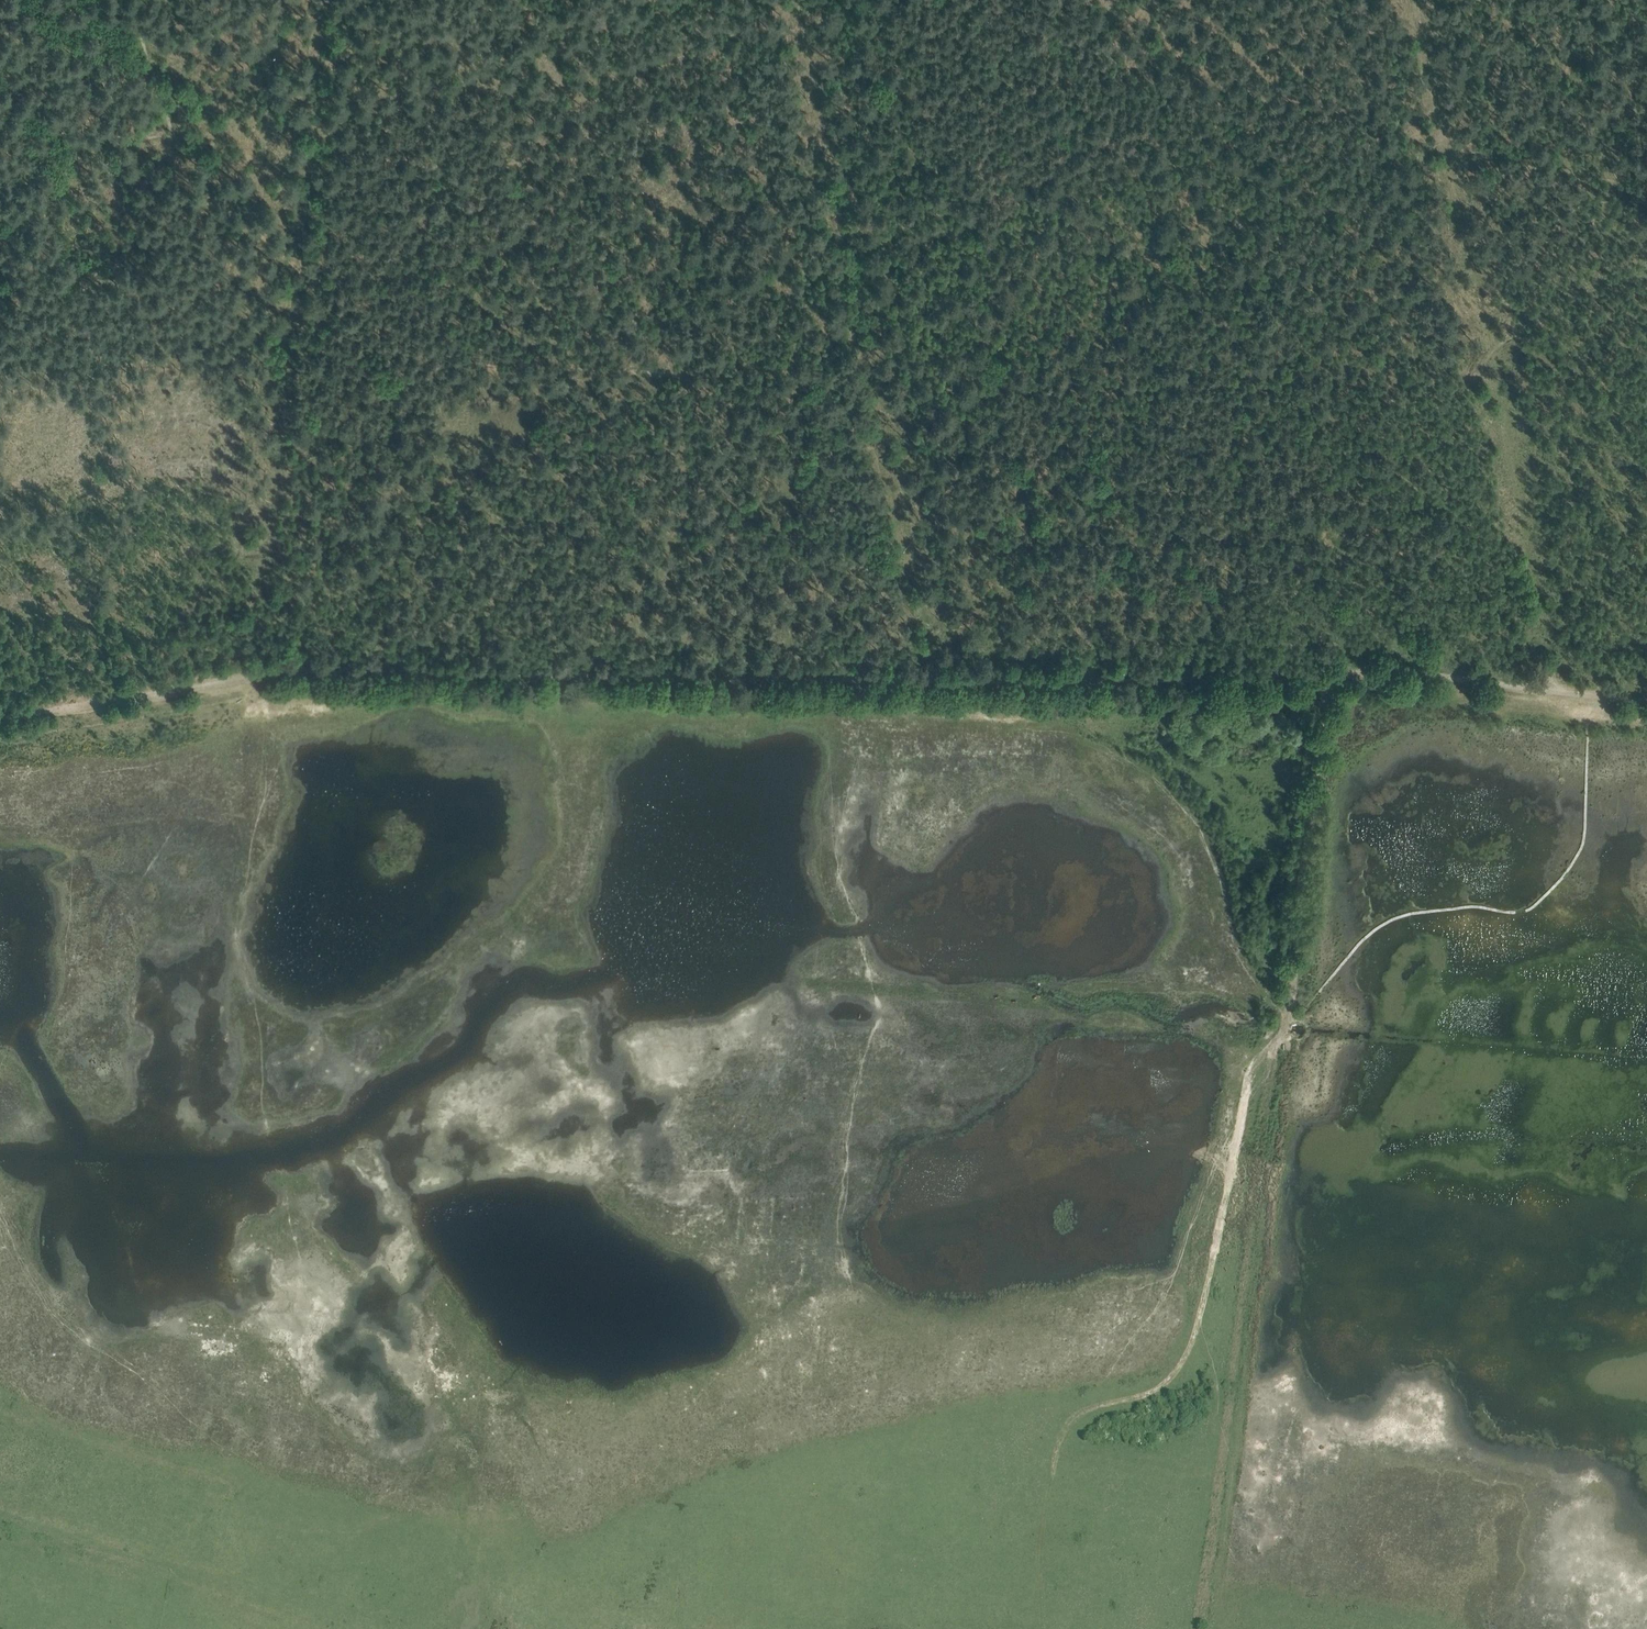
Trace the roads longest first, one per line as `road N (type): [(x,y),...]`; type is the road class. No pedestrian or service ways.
road 1 (track): [(1525,687),(1394,675),(276,664),(0,718)]
road 2 (track): [(1646,702),(1525,687)]

